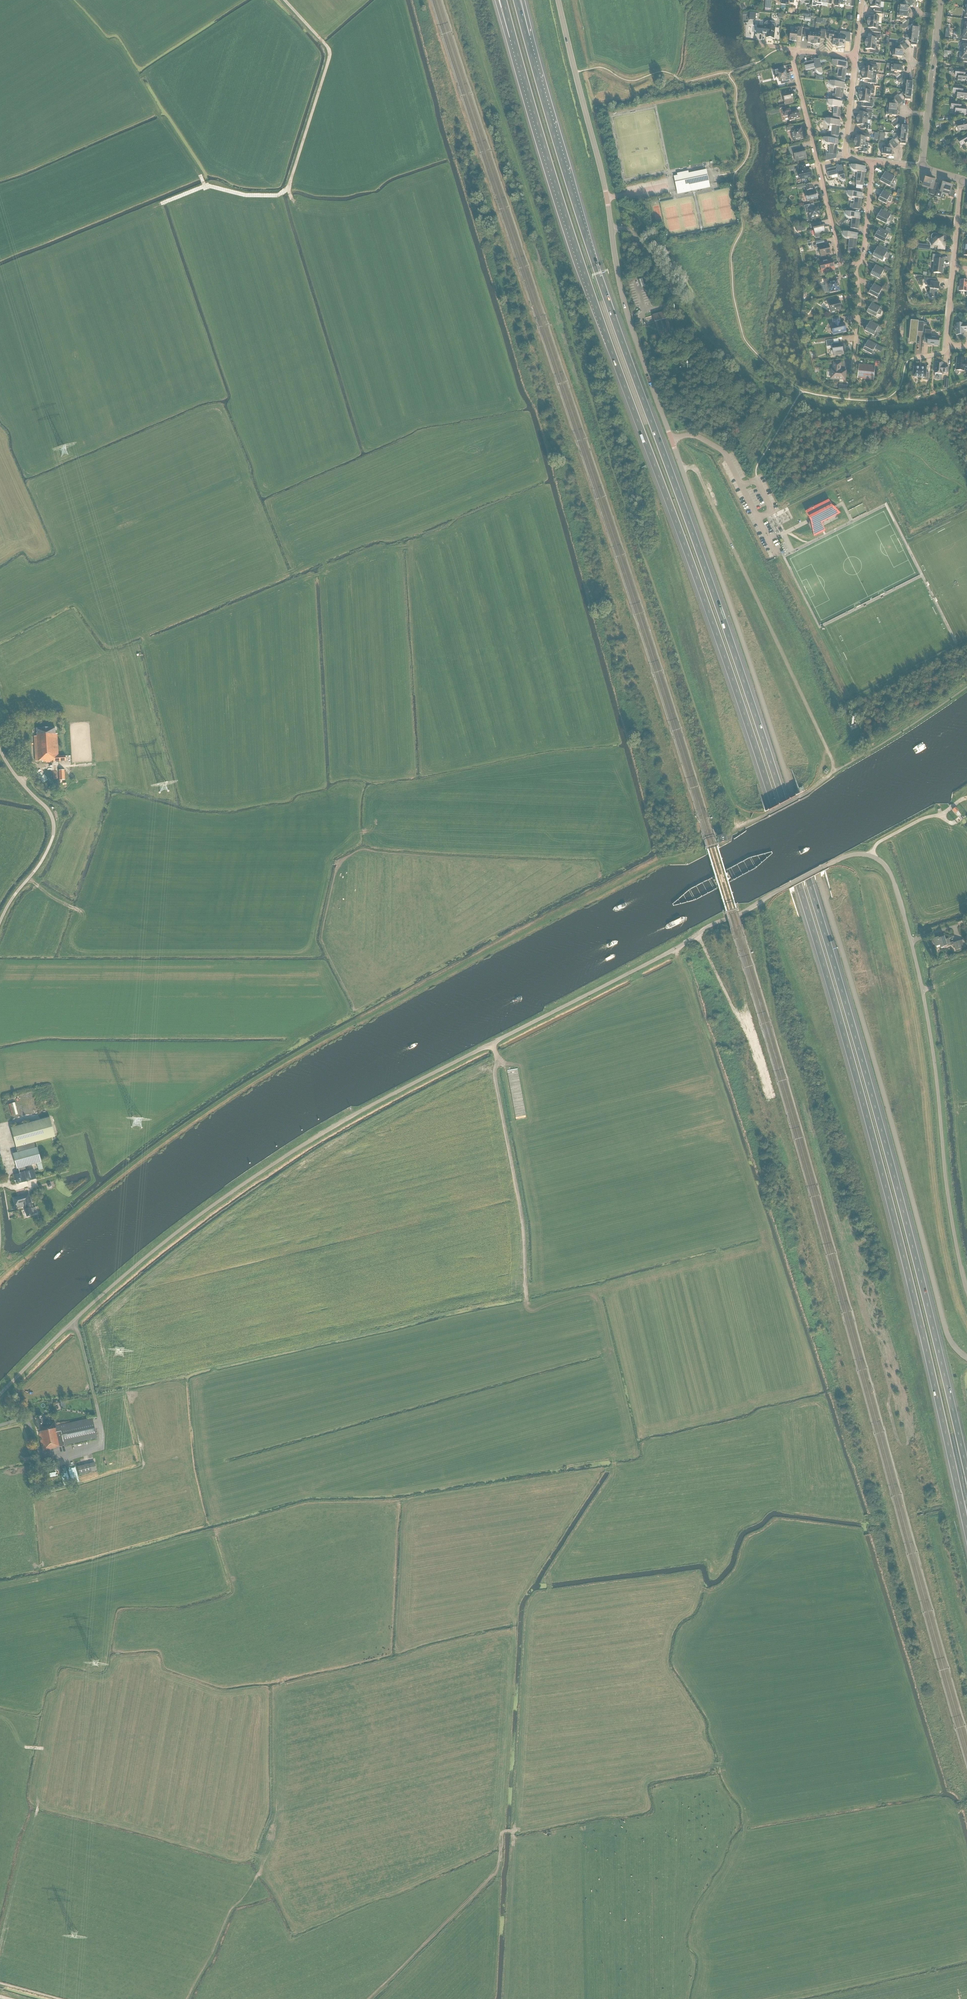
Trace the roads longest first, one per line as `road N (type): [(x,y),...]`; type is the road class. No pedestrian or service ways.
road 1 (motorway): [(523,75),(823,964),(966,1527)]
road 2 (unclassified): [(966,1289),(905,920),(886,866),(853,855),(314,1137),(190,1223),(0,1396)]
road 3 (motorway): [(966,1472),(808,878),(535,70)]
road 4 (unclassified): [(966,1356),(945,1327),(817,874),(630,322),(558,0)]
road 5 (track): [(491,1044),(522,1217),(526,1295)]
road 6 (residential): [(855,265),(839,255),(790,49)]
road 7 (unclassified): [(0,922),(54,831),(48,810),(0,750)]
road 8 (tertiary): [(922,168),(941,0)]
road 9 (residential): [(873,162),(844,159),(855,57)]

